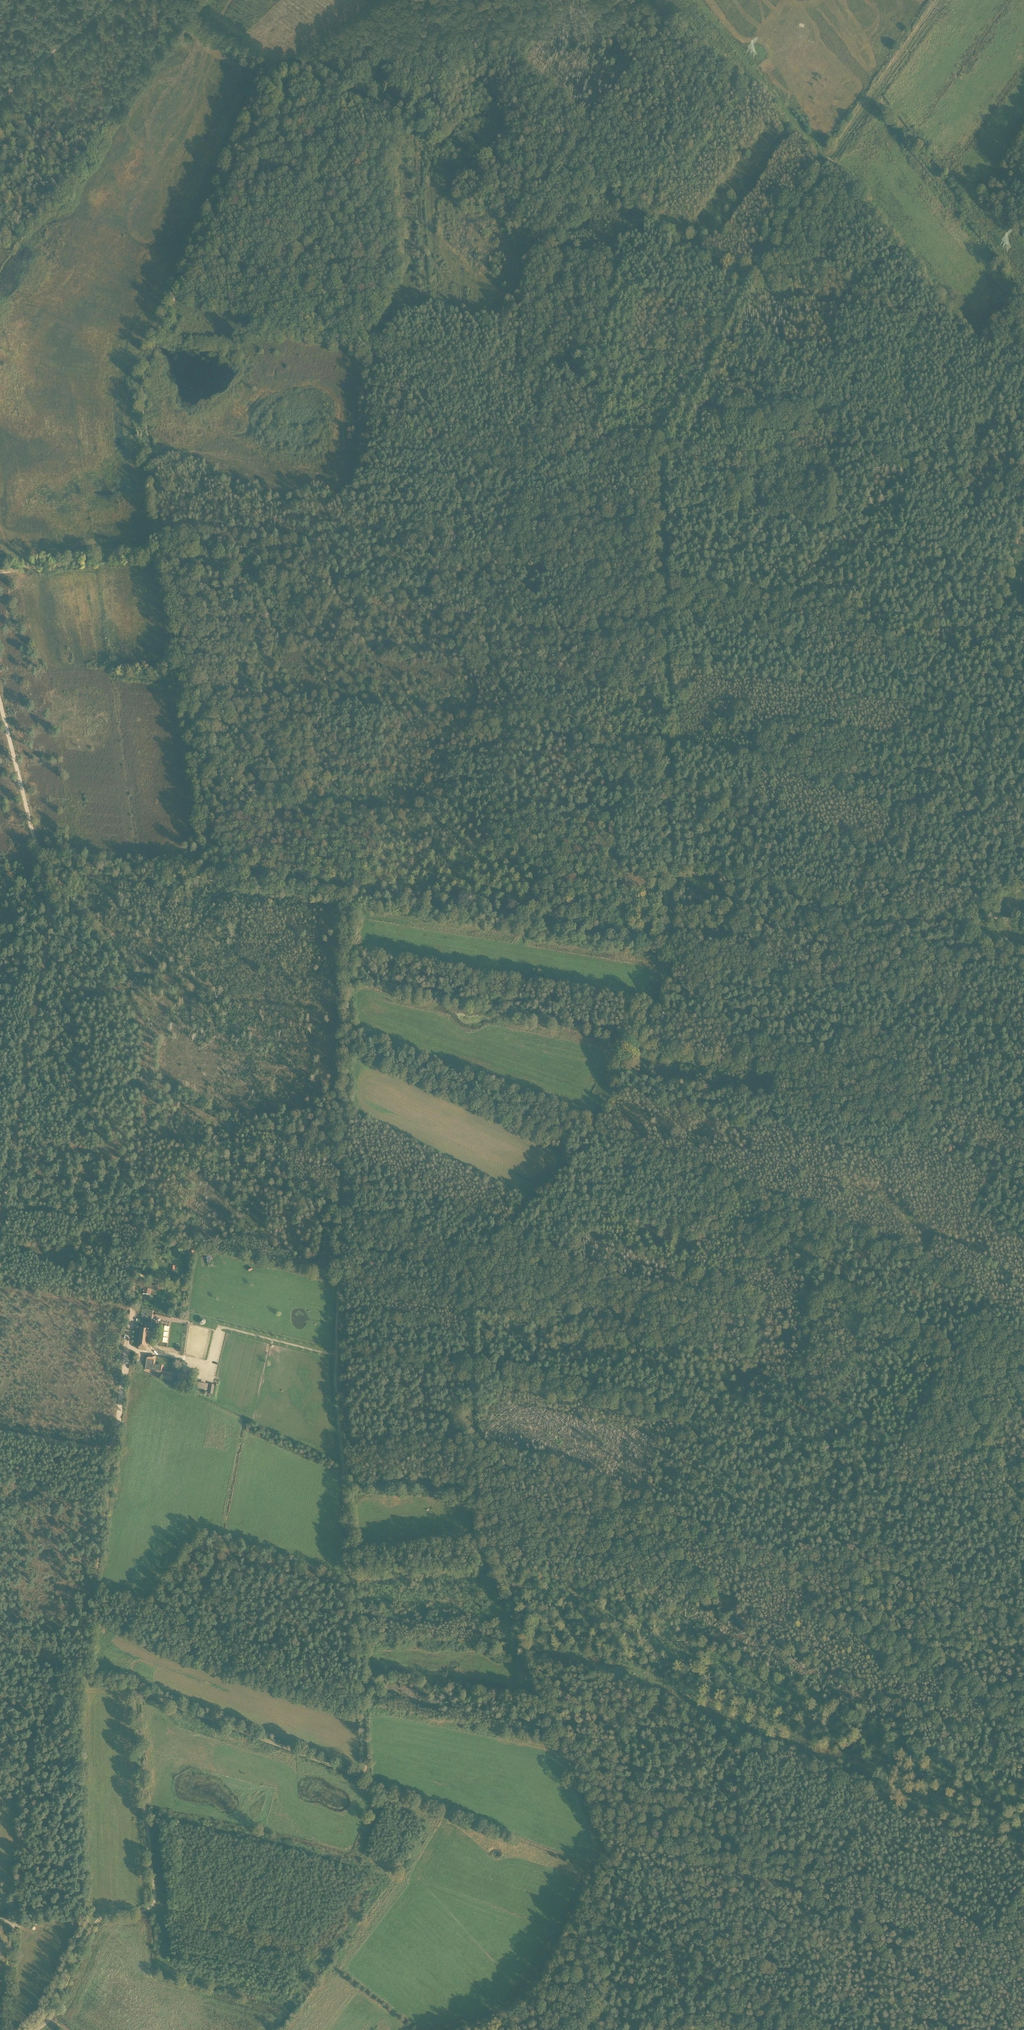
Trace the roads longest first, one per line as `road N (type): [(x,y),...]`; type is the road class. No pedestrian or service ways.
road 1 (track): [(349,896),(335,1378),(367,1768),(355,1774),(133,1687)]
road 2 (track): [(133,1687),(155,1900),(146,1910),(93,1925),(63,1995),(36,2029)]
road 3 (track): [(664,876),(667,940),(657,949),(349,896)]
road 4 (track): [(1023,923),(867,904),(719,872),(677,873)]
road 5 (track): [(0,1234),(40,987)]
road 6 (track): [(84,1680),(114,1451)]
road 7 (track): [(212,880),(40,861)]
road 8 (track): [(40,861),(0,705)]
road 9 (track): [(209,1363),(218,1327),(337,1355)]
road 10 (track): [(0,99),(111,0)]
road 11 (track): [(5,1210),(142,1232)]
road 12 (track): [(349,896),(212,880)]
road 13 (track): [(40,987),(48,918),(40,861)]

